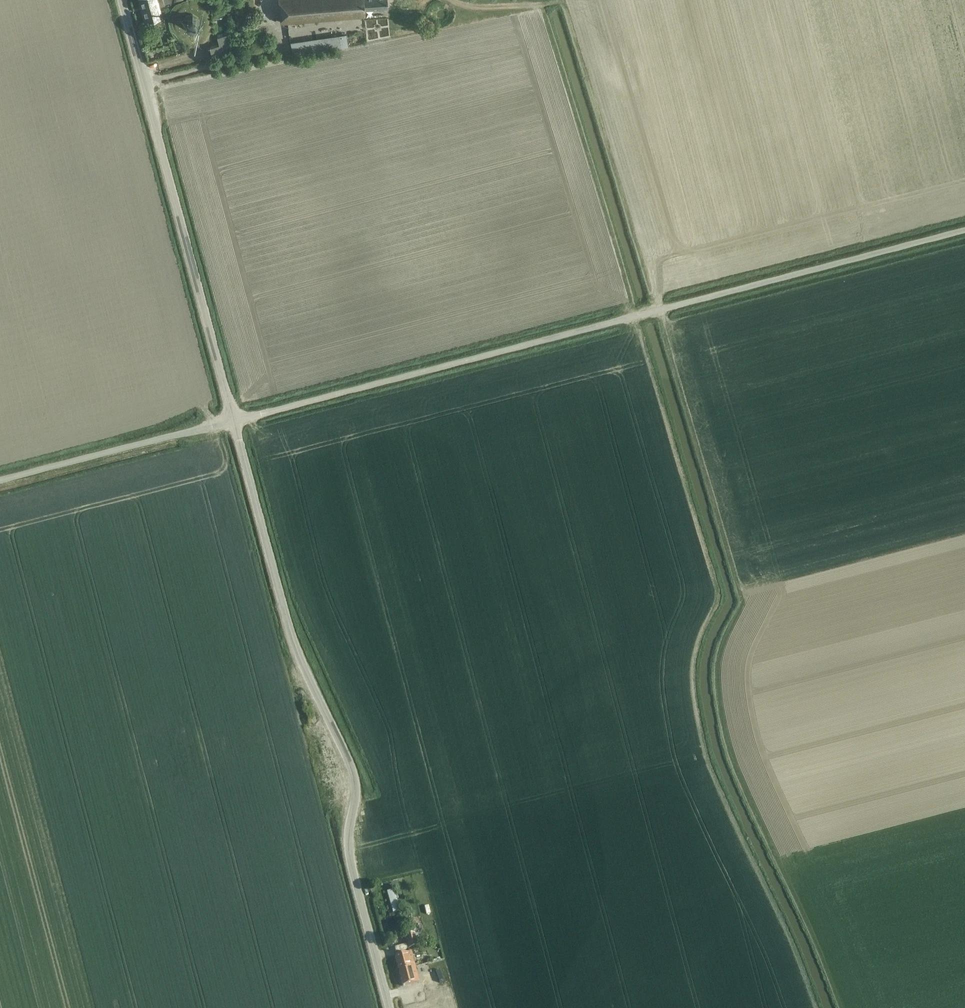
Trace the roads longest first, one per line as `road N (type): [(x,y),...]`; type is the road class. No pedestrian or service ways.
road 1 (unclassified): [(235,421),(964,230)]
road 2 (unclassified): [(389,1007),(356,885),(350,763),(294,648),(235,421)]
road 3 (unclassified): [(235,421),(123,0)]
road 4 (unclassified): [(0,481),(235,421)]

